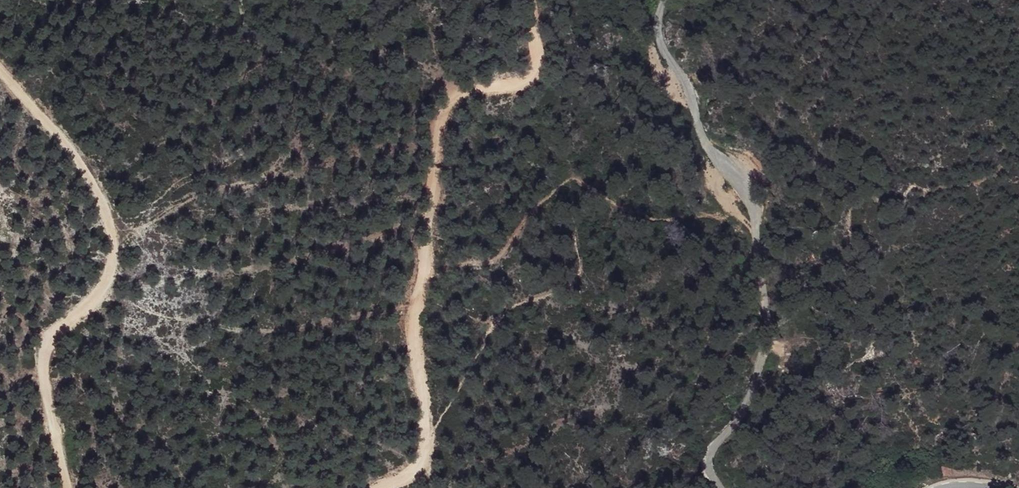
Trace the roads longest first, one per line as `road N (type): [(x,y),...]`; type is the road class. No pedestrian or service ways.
road 1 (track): [(537,0),(542,74),(448,96),(432,131),(413,359),(432,423),(423,461),(386,487)]
road 2 (track): [(719,487),(707,463),(746,409),(770,335),(751,200),(704,142),(657,31),(662,0)]
road 3 (track): [(68,487),(43,379),(53,339),(115,289),(117,226),(71,142),(0,69)]

